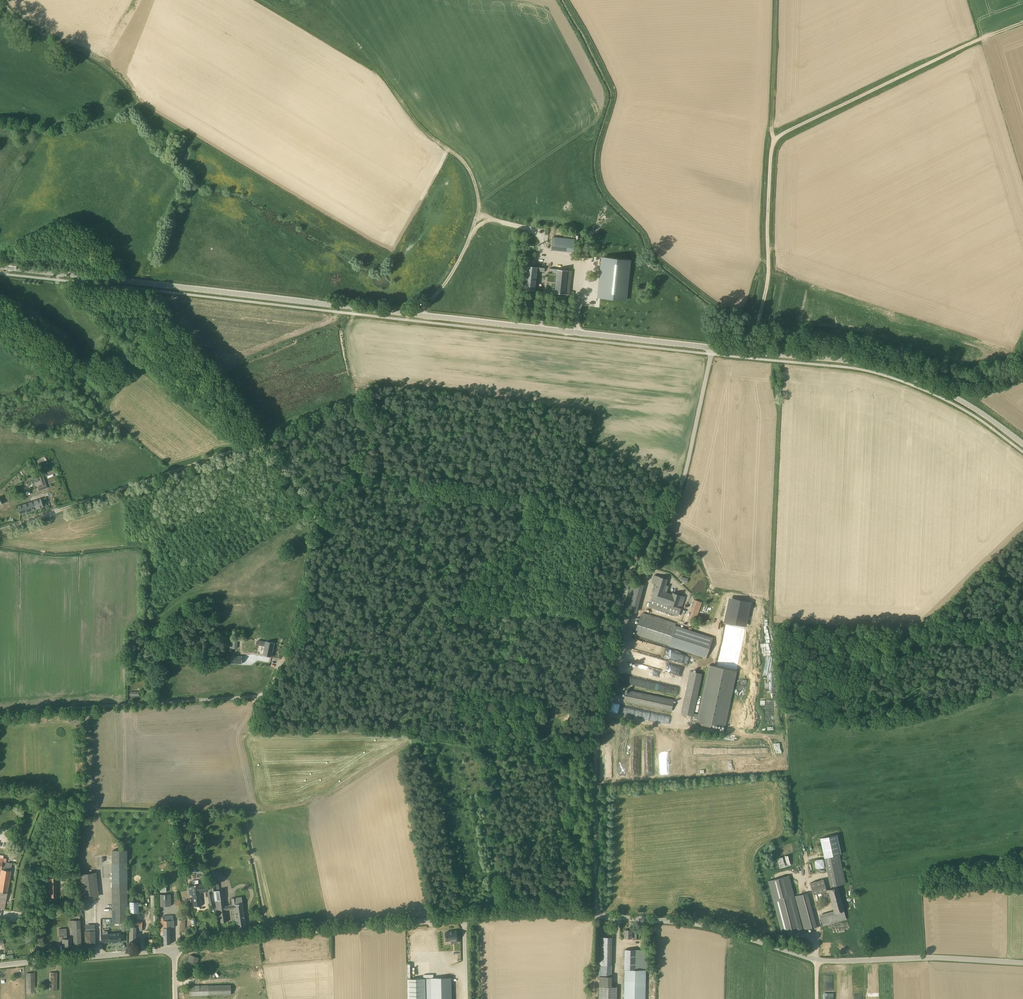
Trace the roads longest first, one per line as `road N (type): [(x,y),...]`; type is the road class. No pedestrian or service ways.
road 1 (tertiary): [(714,347),(4,268)]
road 2 (unclassified): [(597,916),(598,750),(630,577),(685,475),(714,347)]
road 3 (track): [(280,660),(301,621),(310,512),(267,446),(55,511)]
road 4 (track): [(752,351),(768,277),(774,140),(971,41)]
road 5 (unclassified): [(1022,962),(818,960),(706,925),(597,916)]
road 6 (unclassified): [(597,916),(436,920),(174,950)]
road 7 (track): [(410,314),(445,284),(463,255),(477,213),(475,187),(465,163),(417,124),(321,0)]
road 8 (track): [(264,694),(252,730),(429,731),(598,750)]
road 9 (tertiary): [(1022,446),(960,403),(887,369),(714,347)]
road 10 (unclassified): [(0,712),(264,694),(280,660)]
road 11 (unclassified): [(174,950),(0,965)]
road 12 (track): [(776,0),(774,140)]

